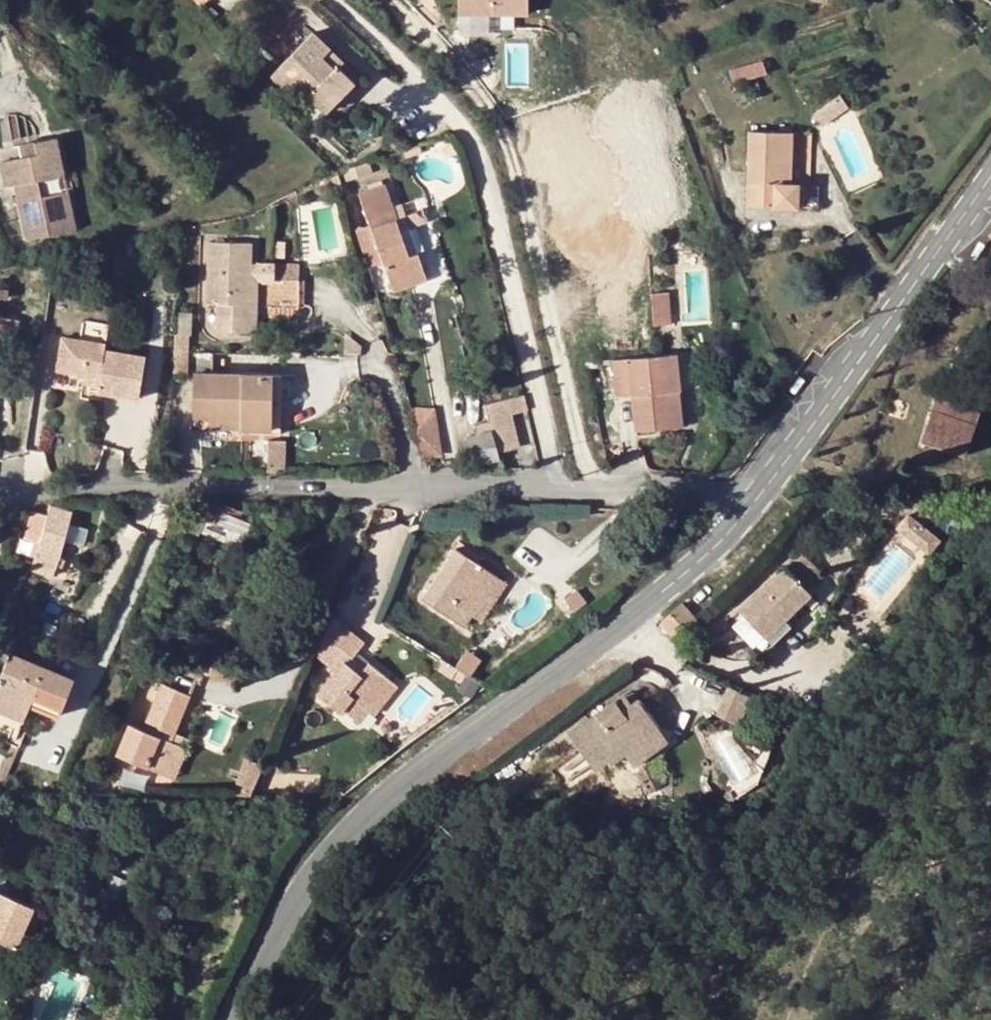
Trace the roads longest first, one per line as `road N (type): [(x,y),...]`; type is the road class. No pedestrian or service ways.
road 1 (residential): [(0,493),(696,493),(742,516)]
road 2 (tertiary): [(742,516),(670,586),(365,806),(267,947),(229,1019)]
road 3 (tertiary): [(990,176),(742,516)]

